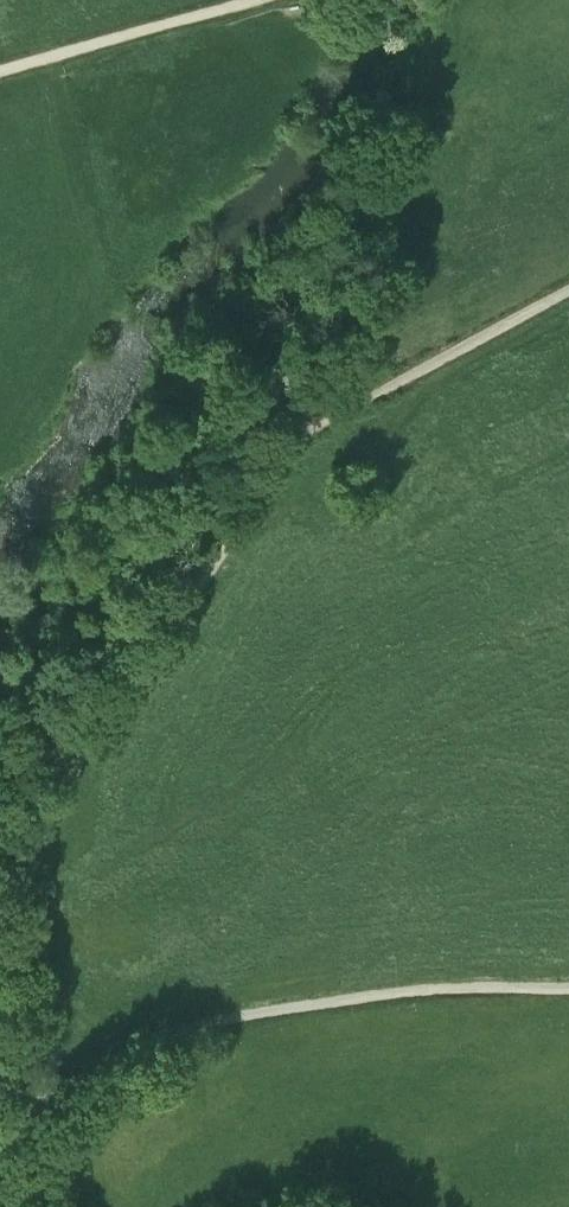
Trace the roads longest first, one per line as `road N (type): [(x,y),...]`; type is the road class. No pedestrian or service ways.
road 1 (track): [(19,1119),(10,1096),(31,859),(49,806),(278,431),(321,393),(568,271)]
road 2 (track): [(19,1119),(109,1059),(211,1020),(450,989),(568,986)]
road 3 (track): [(251,0),(0,71)]

